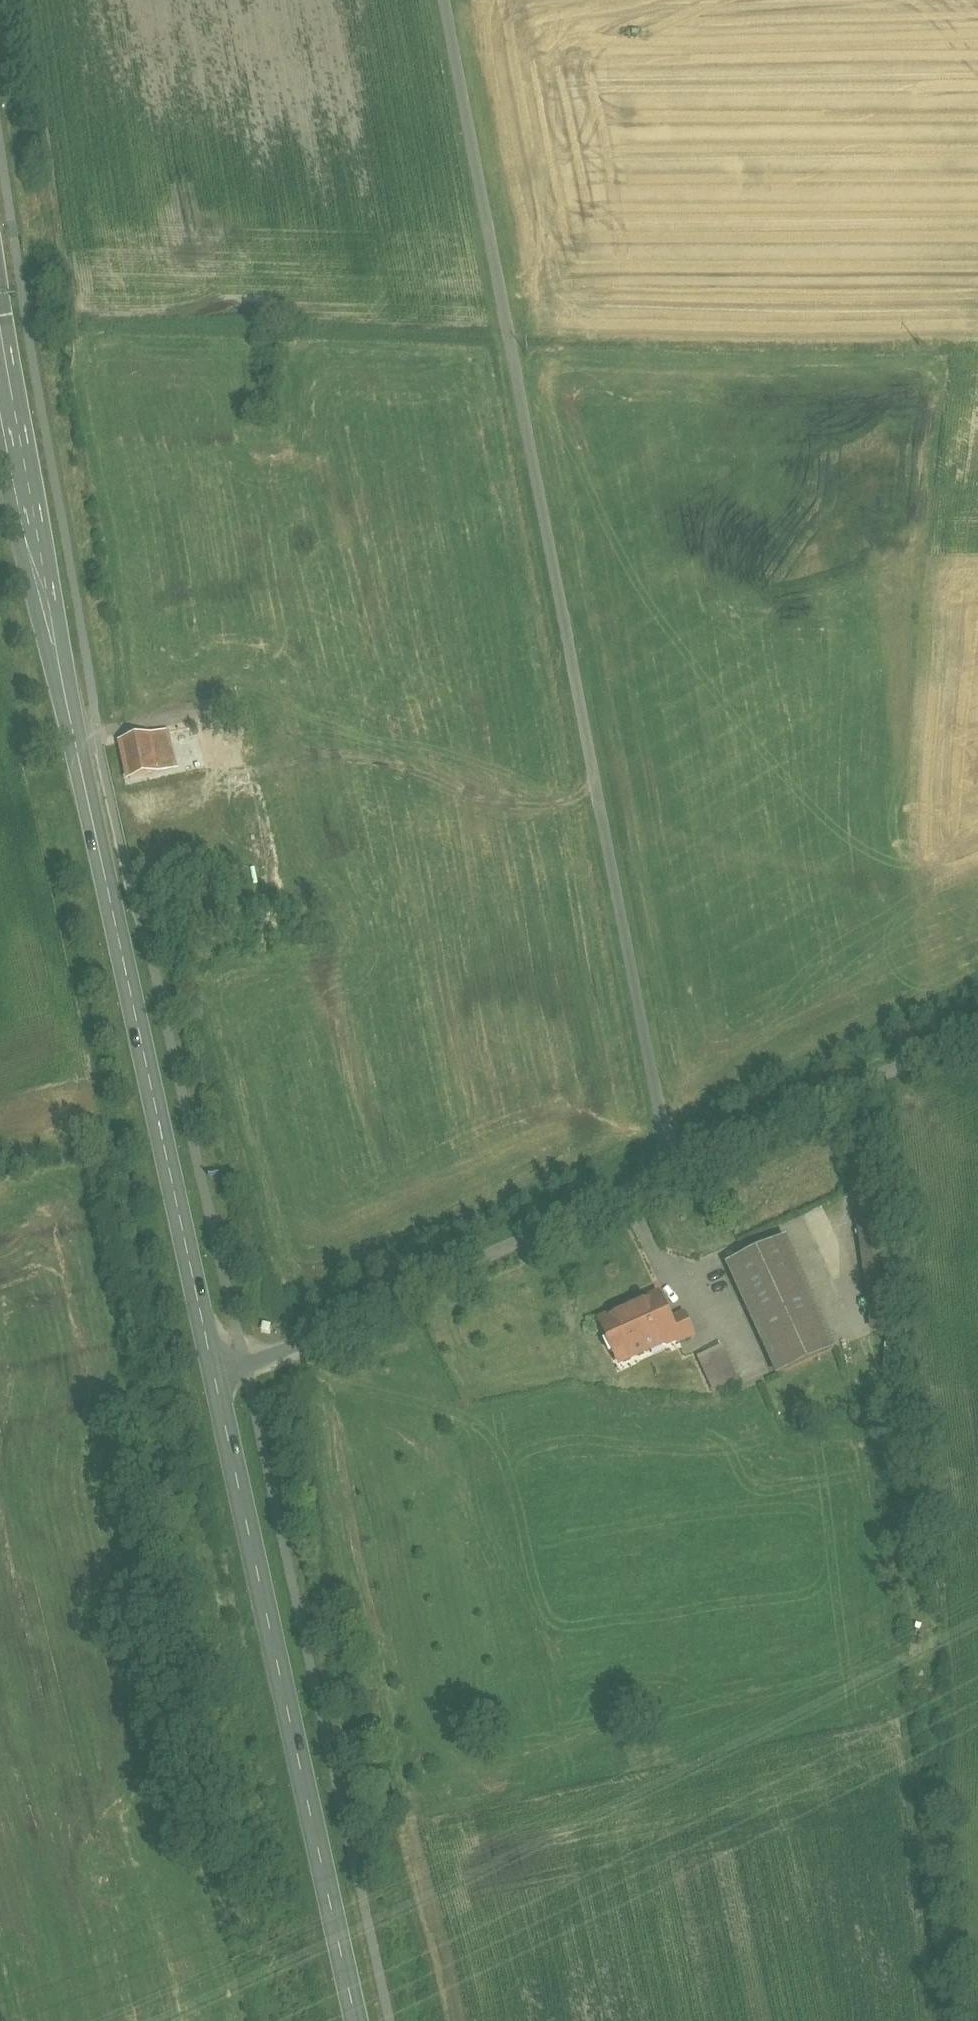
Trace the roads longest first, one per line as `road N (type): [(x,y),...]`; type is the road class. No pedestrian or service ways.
road 1 (unclassified): [(673,1180),(445,0)]
road 2 (secondary): [(215,1373),(0,352)]
road 3 (secondary): [(359,2020),(215,1373)]
road 4 (unclassified): [(673,1180),(215,1373)]
road 5 (unclassified): [(977,1039),(673,1180)]

